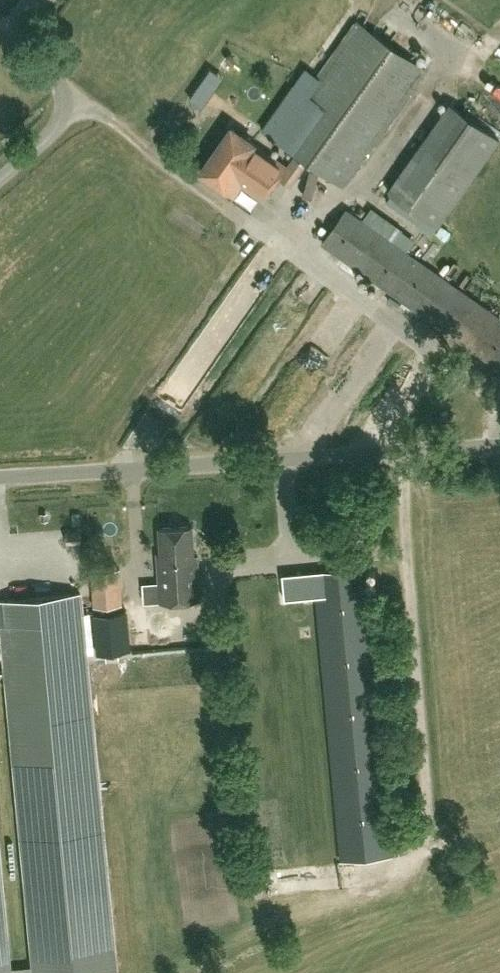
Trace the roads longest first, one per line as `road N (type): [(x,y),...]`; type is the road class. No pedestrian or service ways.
road 1 (unclassified): [(499,446),(0,478)]
road 2 (track): [(420,851),(427,813),(405,452)]
road 3 (unclassified): [(0,180),(80,97),(55,77)]

